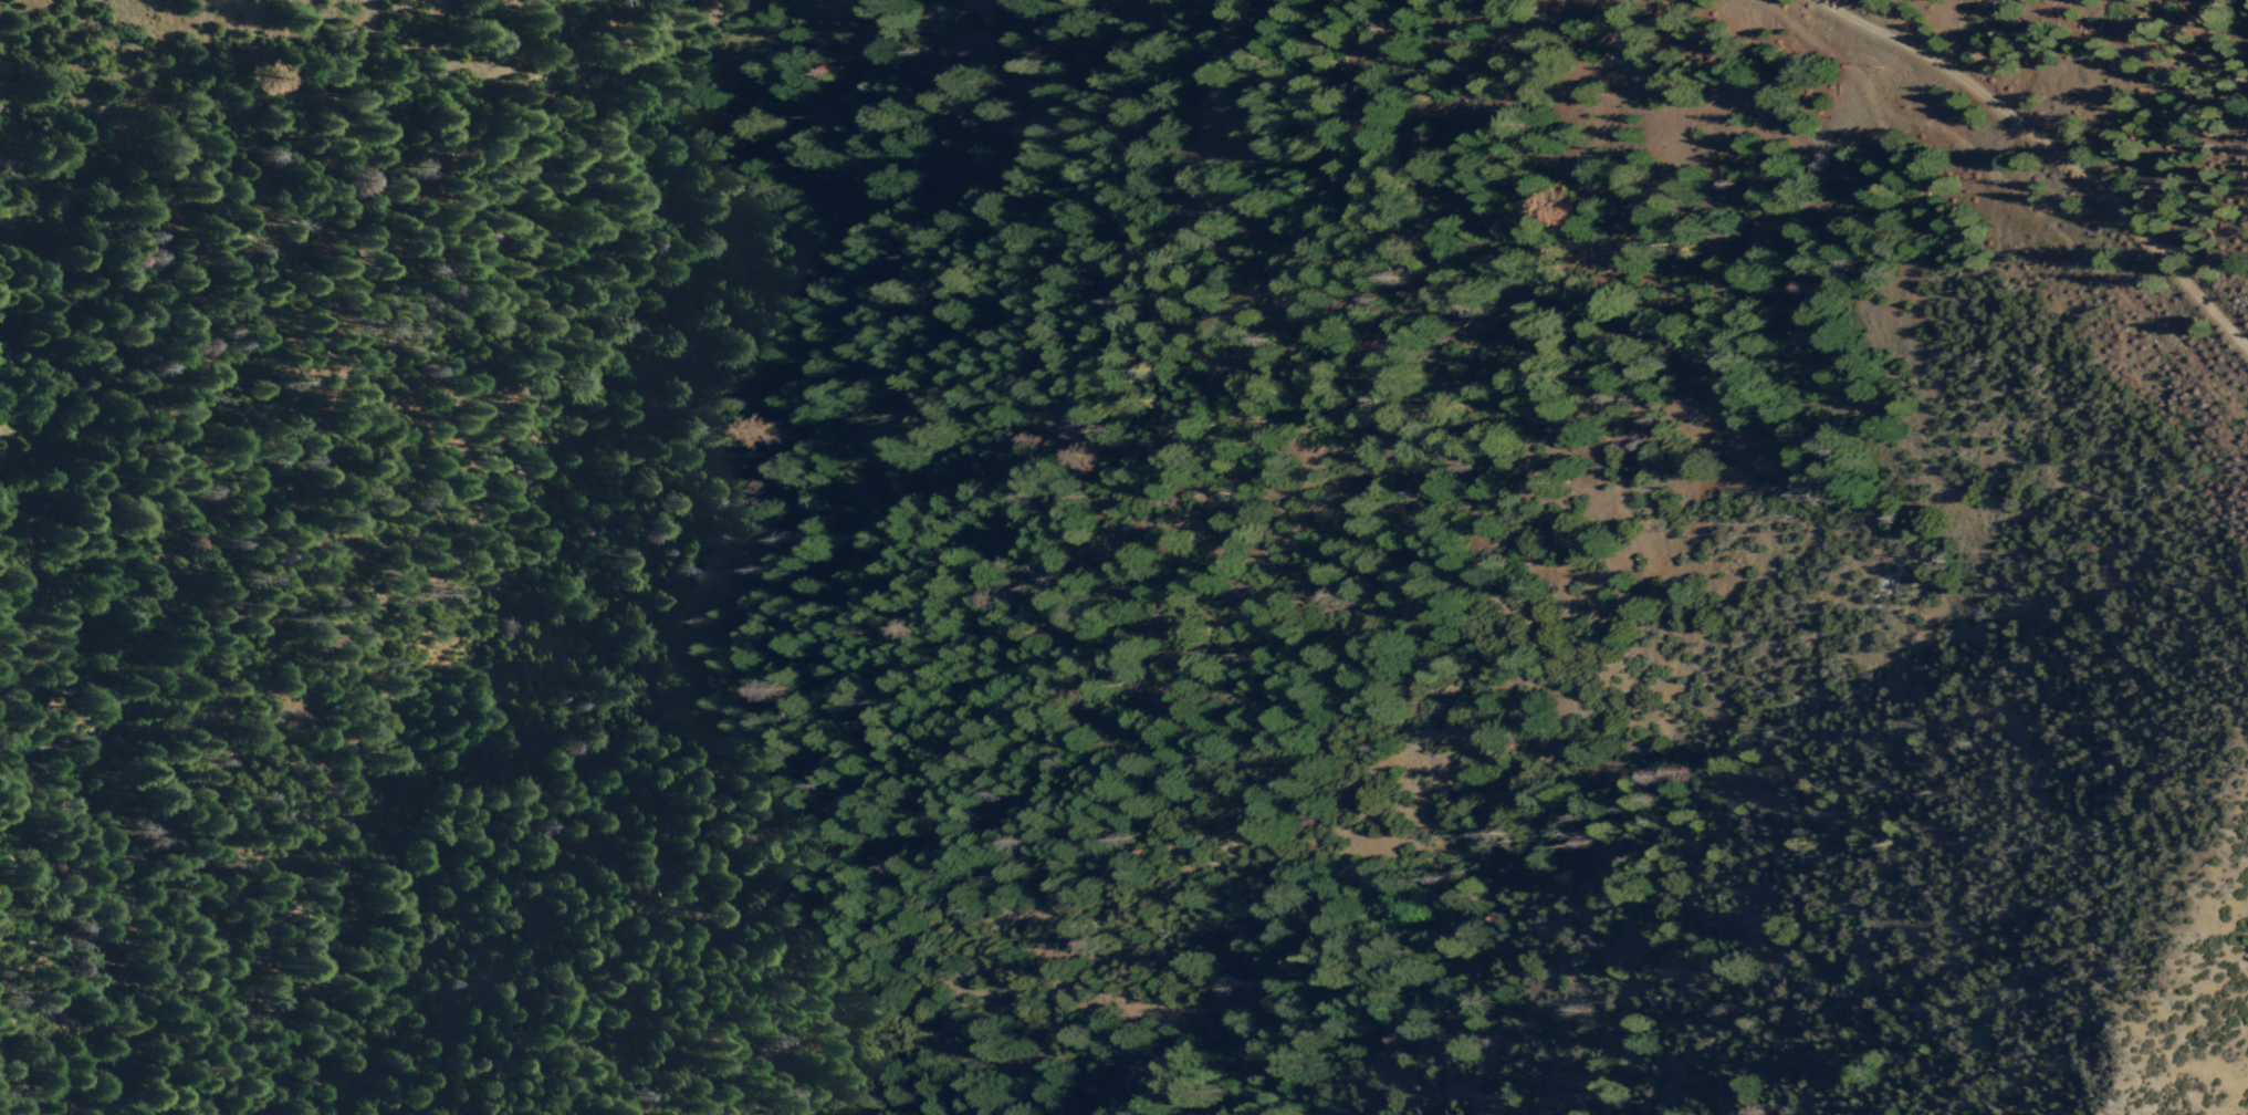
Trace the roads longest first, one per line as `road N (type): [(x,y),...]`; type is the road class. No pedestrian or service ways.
road 1 (track): [(1806,0),(1935,67),(2057,159),(2247,360)]

